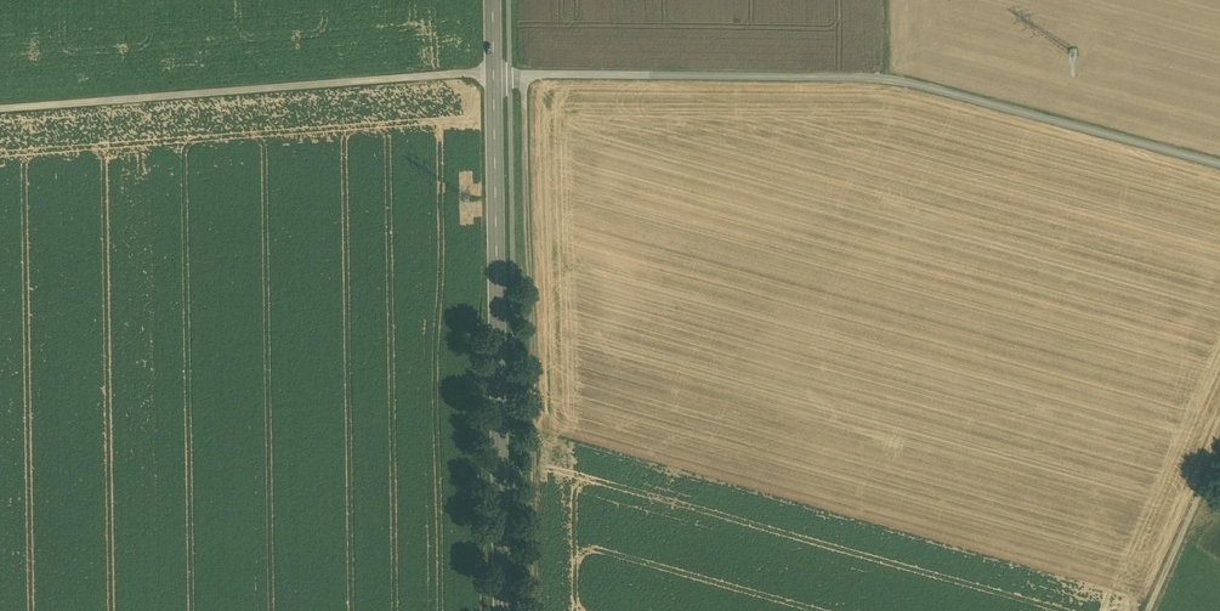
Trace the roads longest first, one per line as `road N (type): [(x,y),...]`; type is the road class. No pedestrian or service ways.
road 1 (track): [(0,110),(492,74),(885,77),(1219,166)]
road 2 (tertiary): [(491,0),(502,610)]
road 3 (track): [(523,75),(534,610)]
road 4 (track): [(1149,610),(1219,448)]

